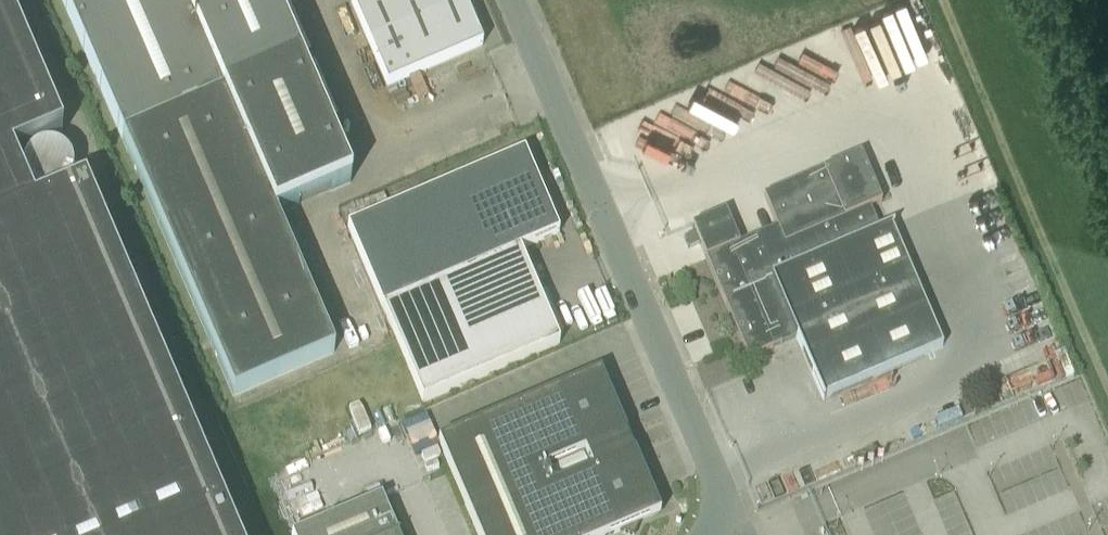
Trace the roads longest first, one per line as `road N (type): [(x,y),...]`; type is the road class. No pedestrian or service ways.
road 1 (unclassified): [(738,534),(511,0)]
road 2 (track): [(1107,391),(943,0)]

